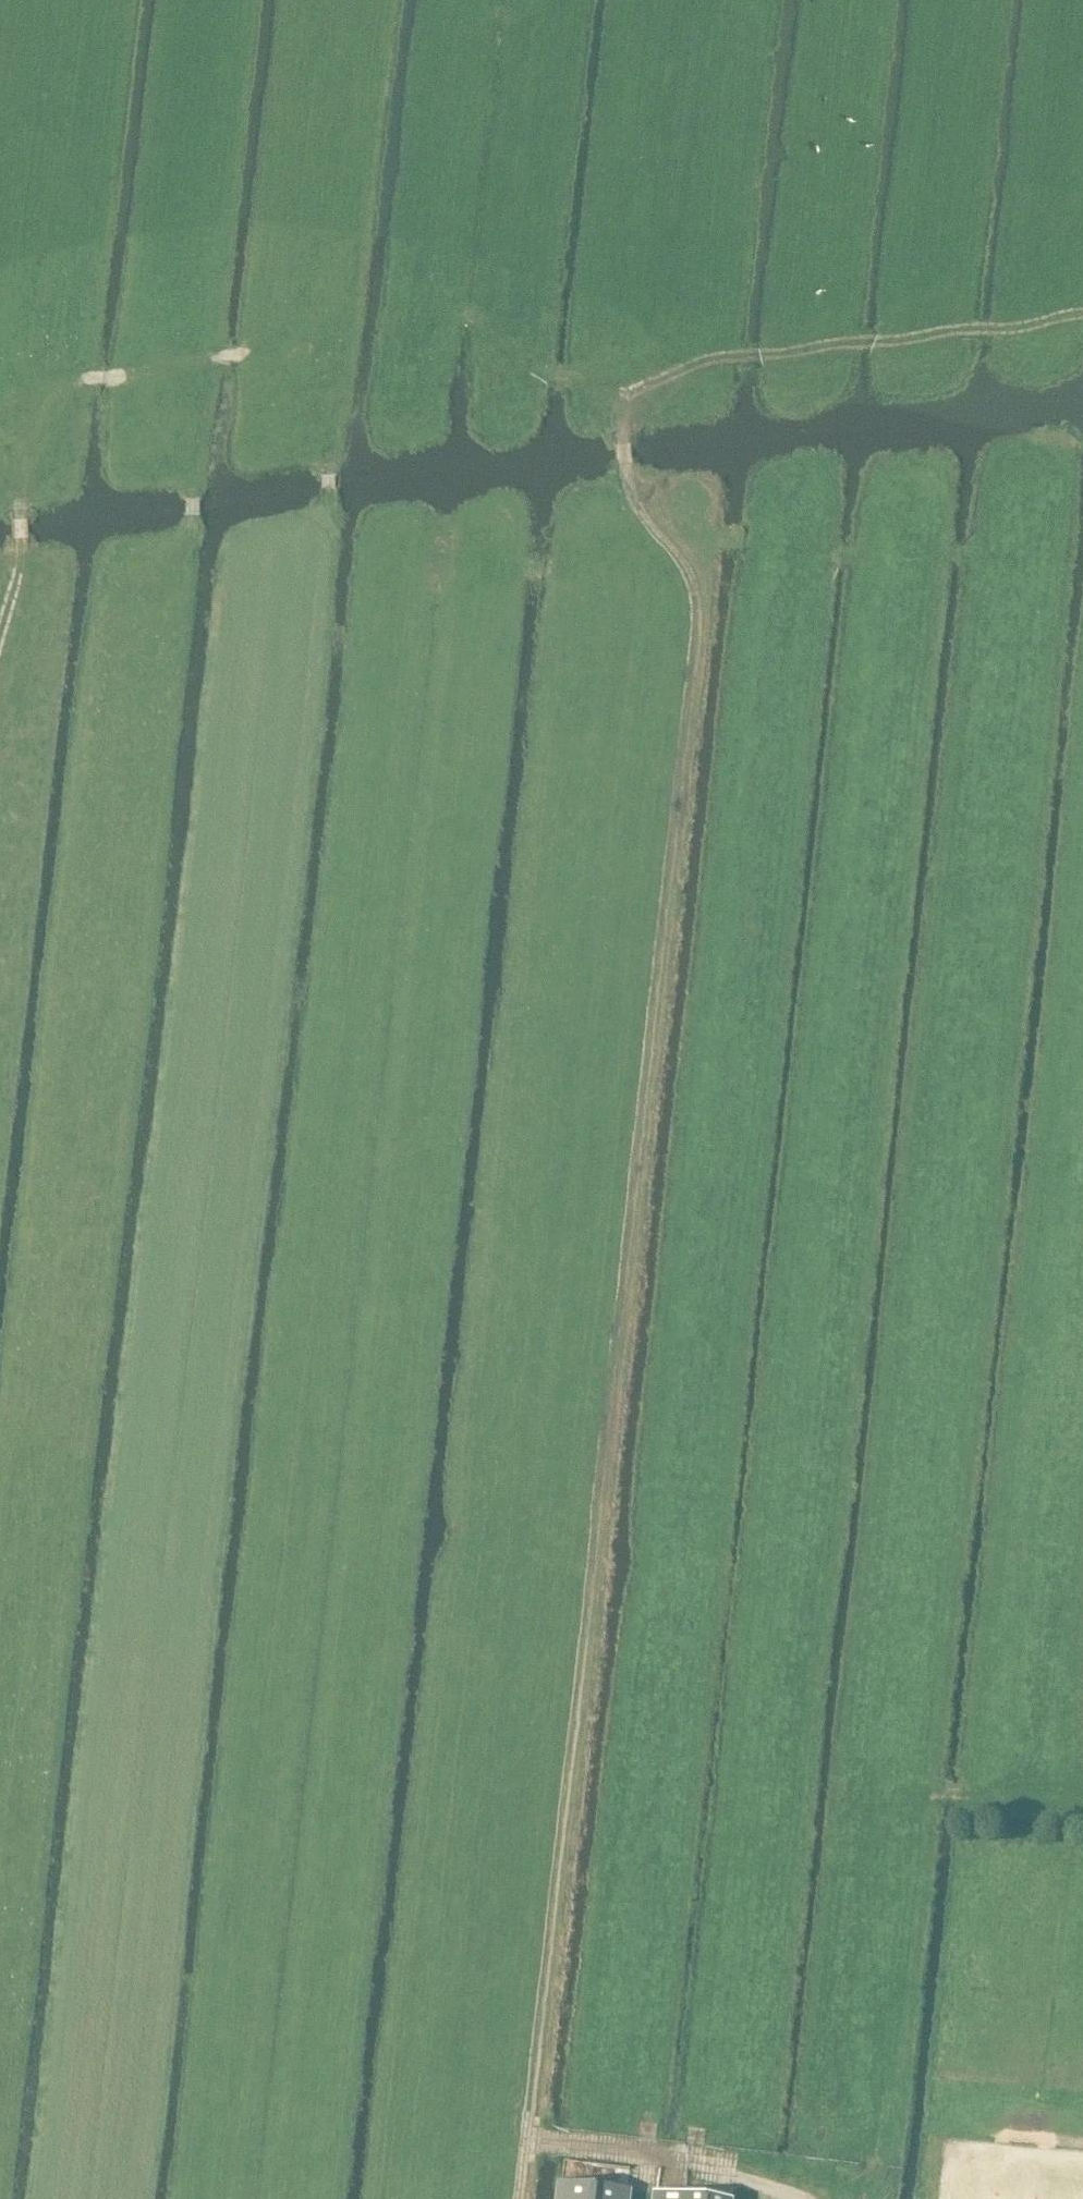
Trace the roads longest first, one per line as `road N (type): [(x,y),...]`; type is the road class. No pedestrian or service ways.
road 1 (track): [(521,2198),(697,617),(689,577),(638,511),(624,467),(625,394),(697,364),(1082,314)]
road 2 (track): [(0,637),(22,559),(15,476),(0,457)]

